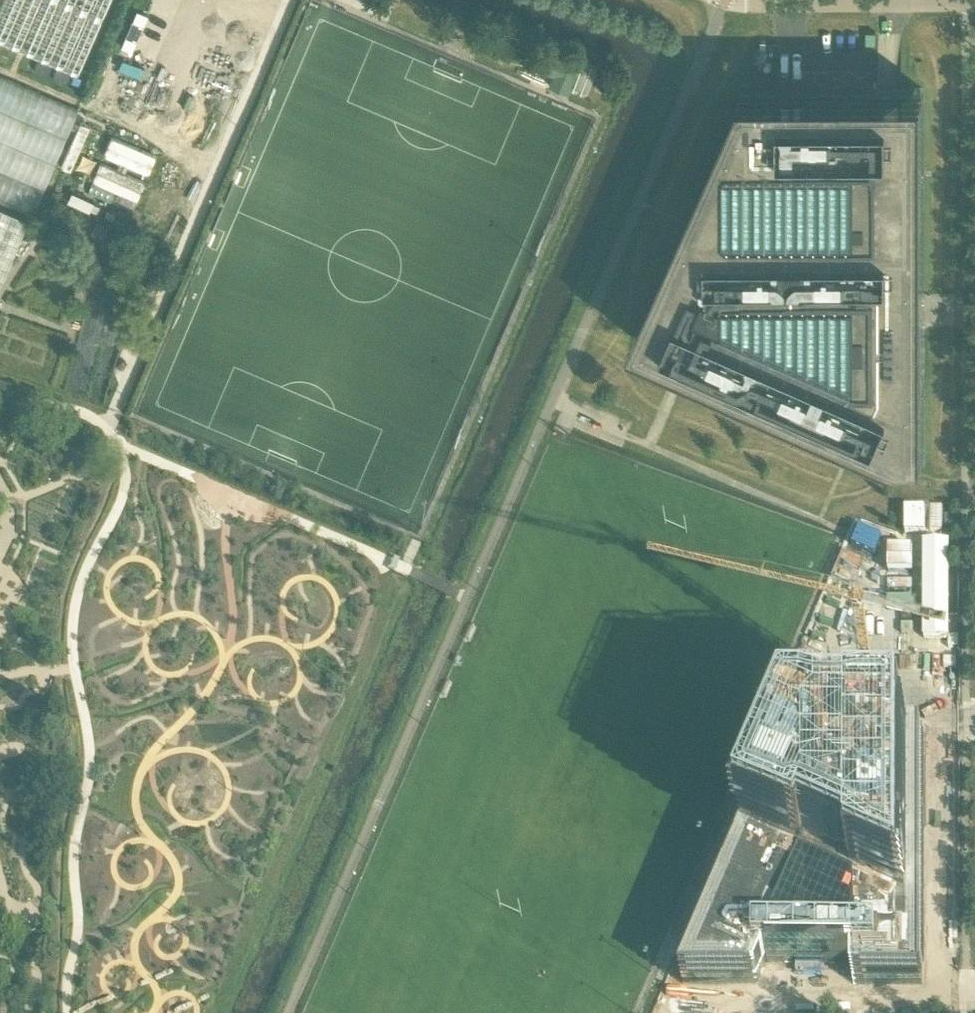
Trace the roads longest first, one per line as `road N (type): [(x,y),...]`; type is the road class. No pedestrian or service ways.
road 1 (unclassified): [(974,3),(725,0)]

